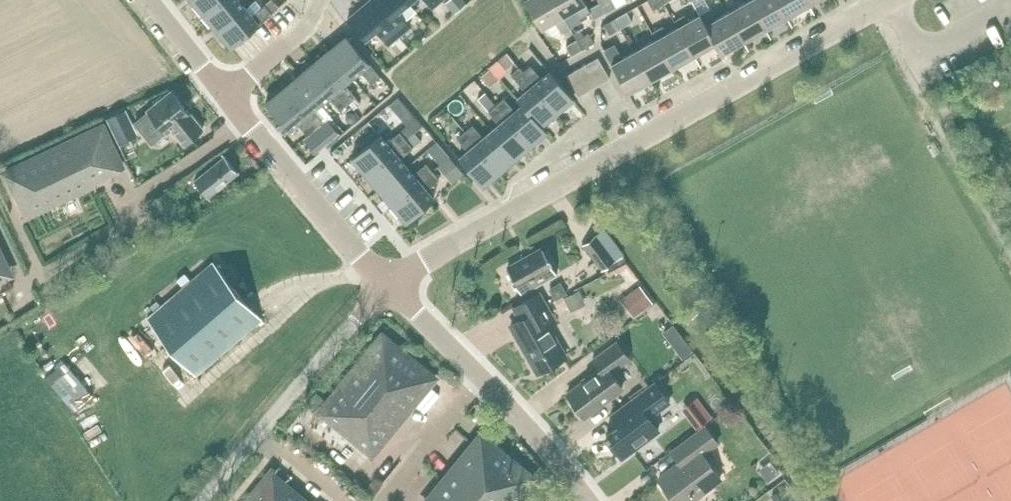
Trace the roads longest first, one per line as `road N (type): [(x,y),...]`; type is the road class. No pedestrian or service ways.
road 1 (residential): [(386,287),(895,0)]
road 2 (tertiary): [(595,500),(511,401),(386,287)]
road 3 (unclassified): [(204,500),(386,287)]
road 4 (tertiary): [(386,287),(231,95)]
road 5 (residential): [(231,95),(309,29),(321,0)]
road 6 (tertiary): [(231,95),(155,0)]

